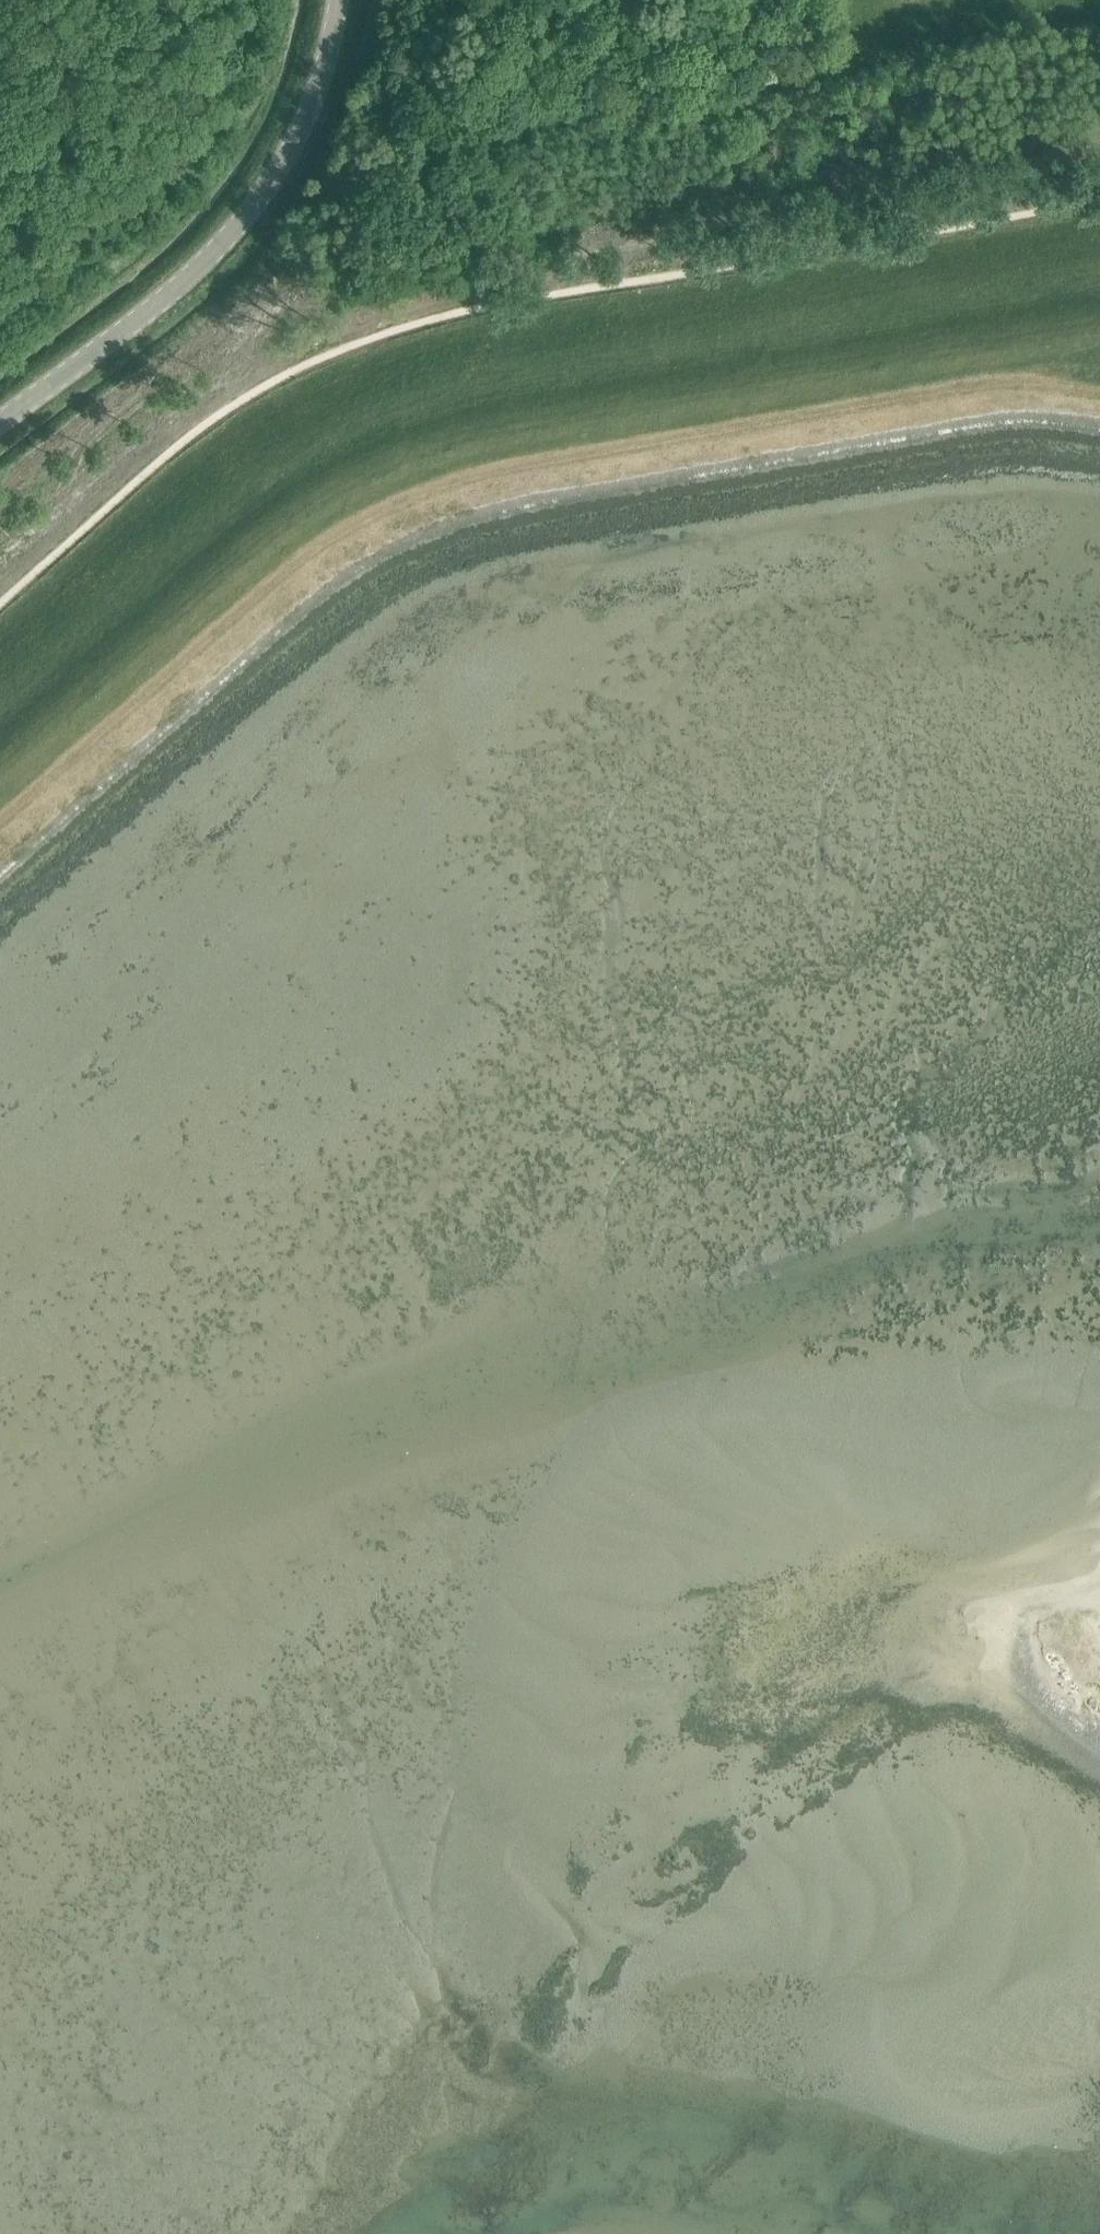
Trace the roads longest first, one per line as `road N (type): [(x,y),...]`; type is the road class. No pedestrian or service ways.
road 1 (track): [(1099,310),(484,418),(372,461),(292,510),(0,765)]
road 2 (unclassified): [(0,421),(141,317),(235,228),(306,119),(338,0)]

